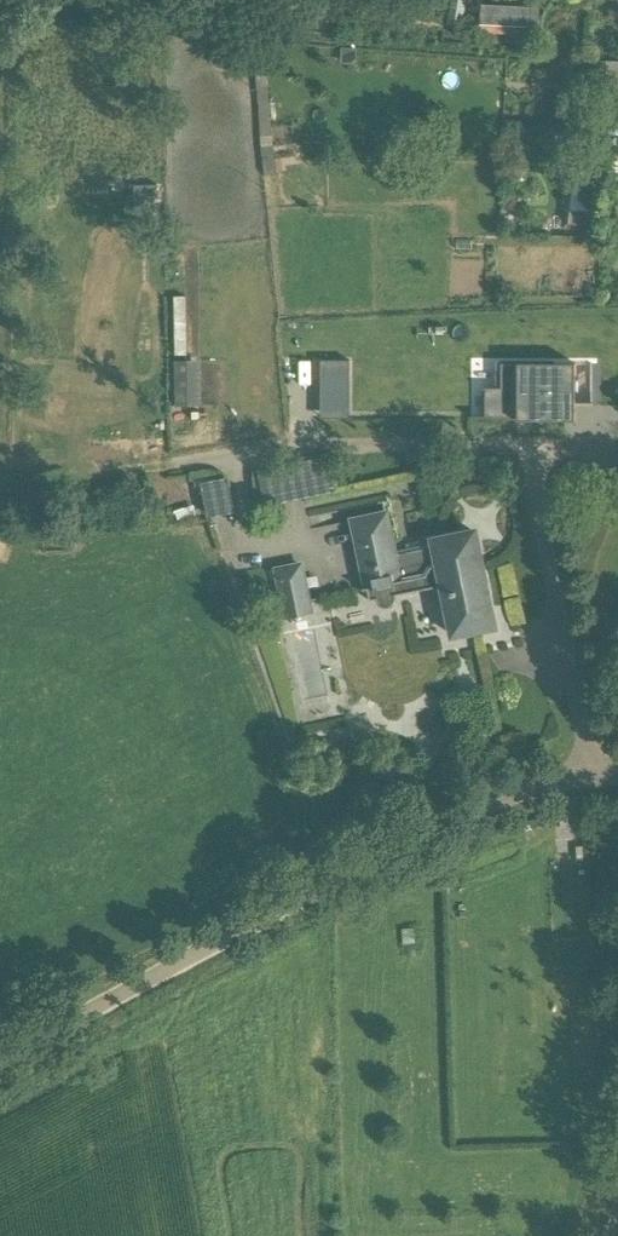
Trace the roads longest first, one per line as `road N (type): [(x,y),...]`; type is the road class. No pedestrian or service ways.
road 1 (unclassified): [(0,1056),(442,826),(556,780),(591,775)]
road 2 (residential): [(526,448),(301,445),(177,466)]
road 3 (residential): [(591,775),(526,448)]
road 4 (track): [(0,502),(43,484),(177,466)]

